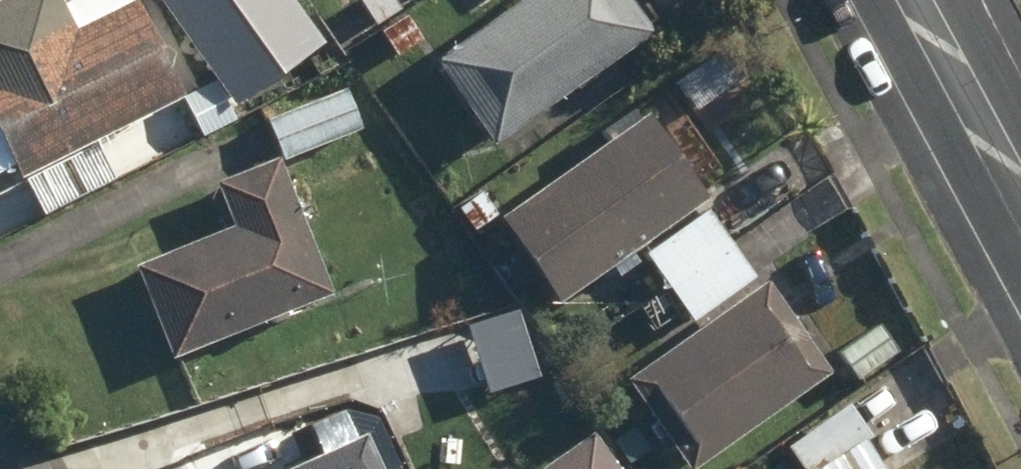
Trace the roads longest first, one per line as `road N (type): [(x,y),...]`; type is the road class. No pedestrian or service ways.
road 1 (tertiary): [(1020,207),(905,0)]

